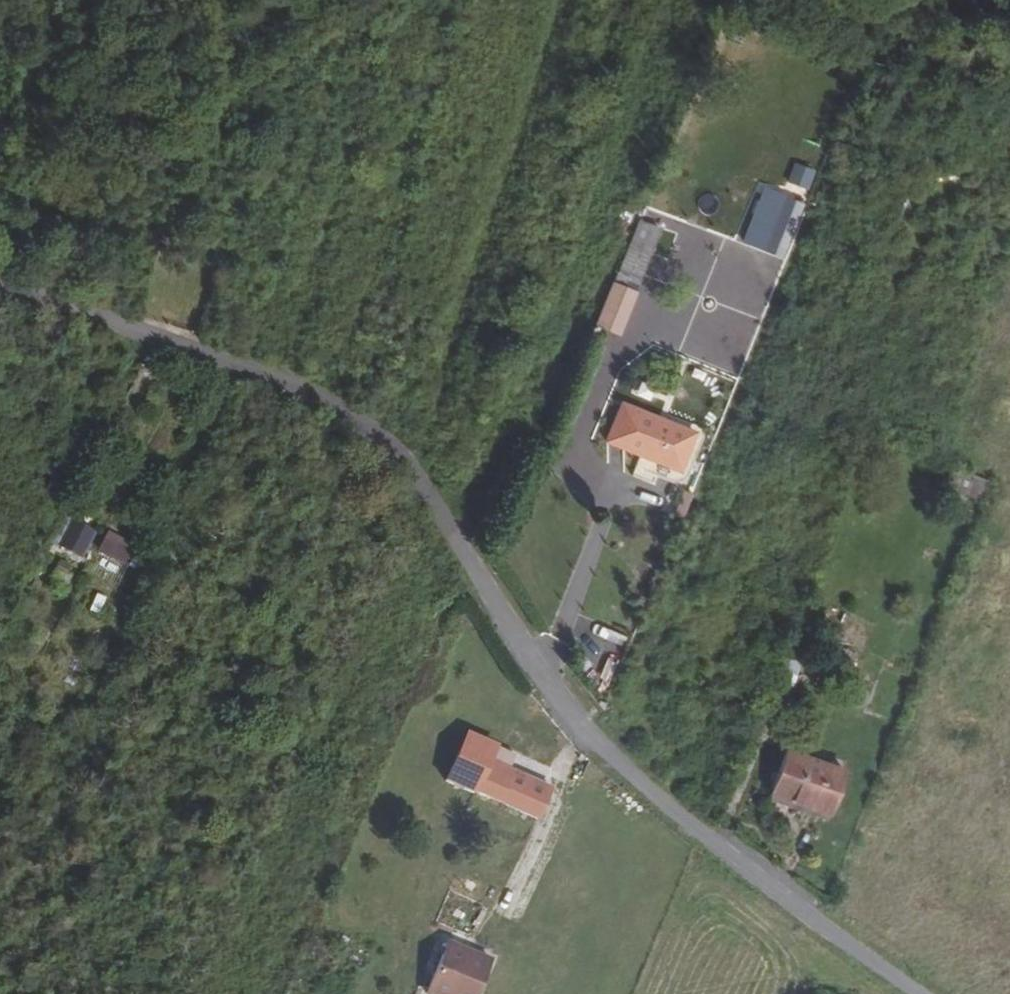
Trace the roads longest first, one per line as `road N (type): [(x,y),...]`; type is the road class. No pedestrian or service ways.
road 1 (residential): [(0,280),(305,392),(349,420),(413,483),(531,673),(686,831),(909,993)]
road 2 (track): [(452,315),(418,436),(394,461)]

